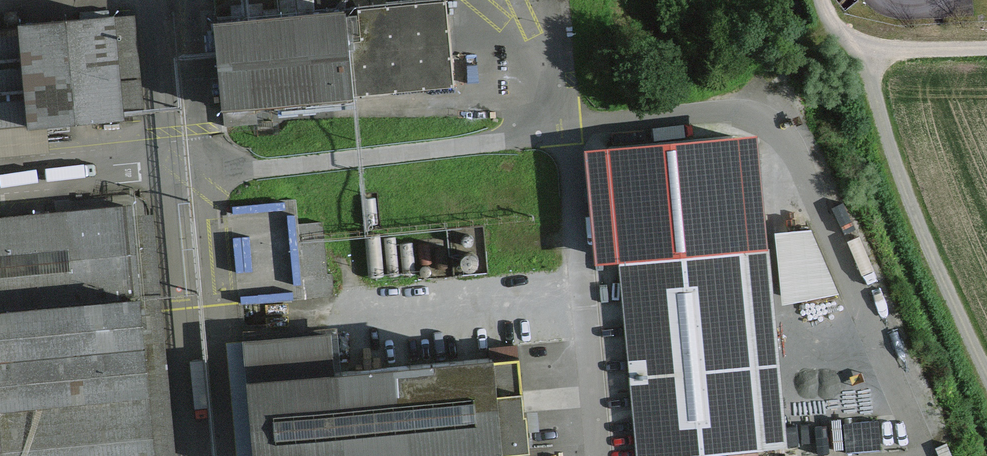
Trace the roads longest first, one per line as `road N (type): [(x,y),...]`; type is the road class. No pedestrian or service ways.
road 1 (track): [(986,380),(926,259),(861,63)]
road 2 (track): [(986,48),(861,63)]

